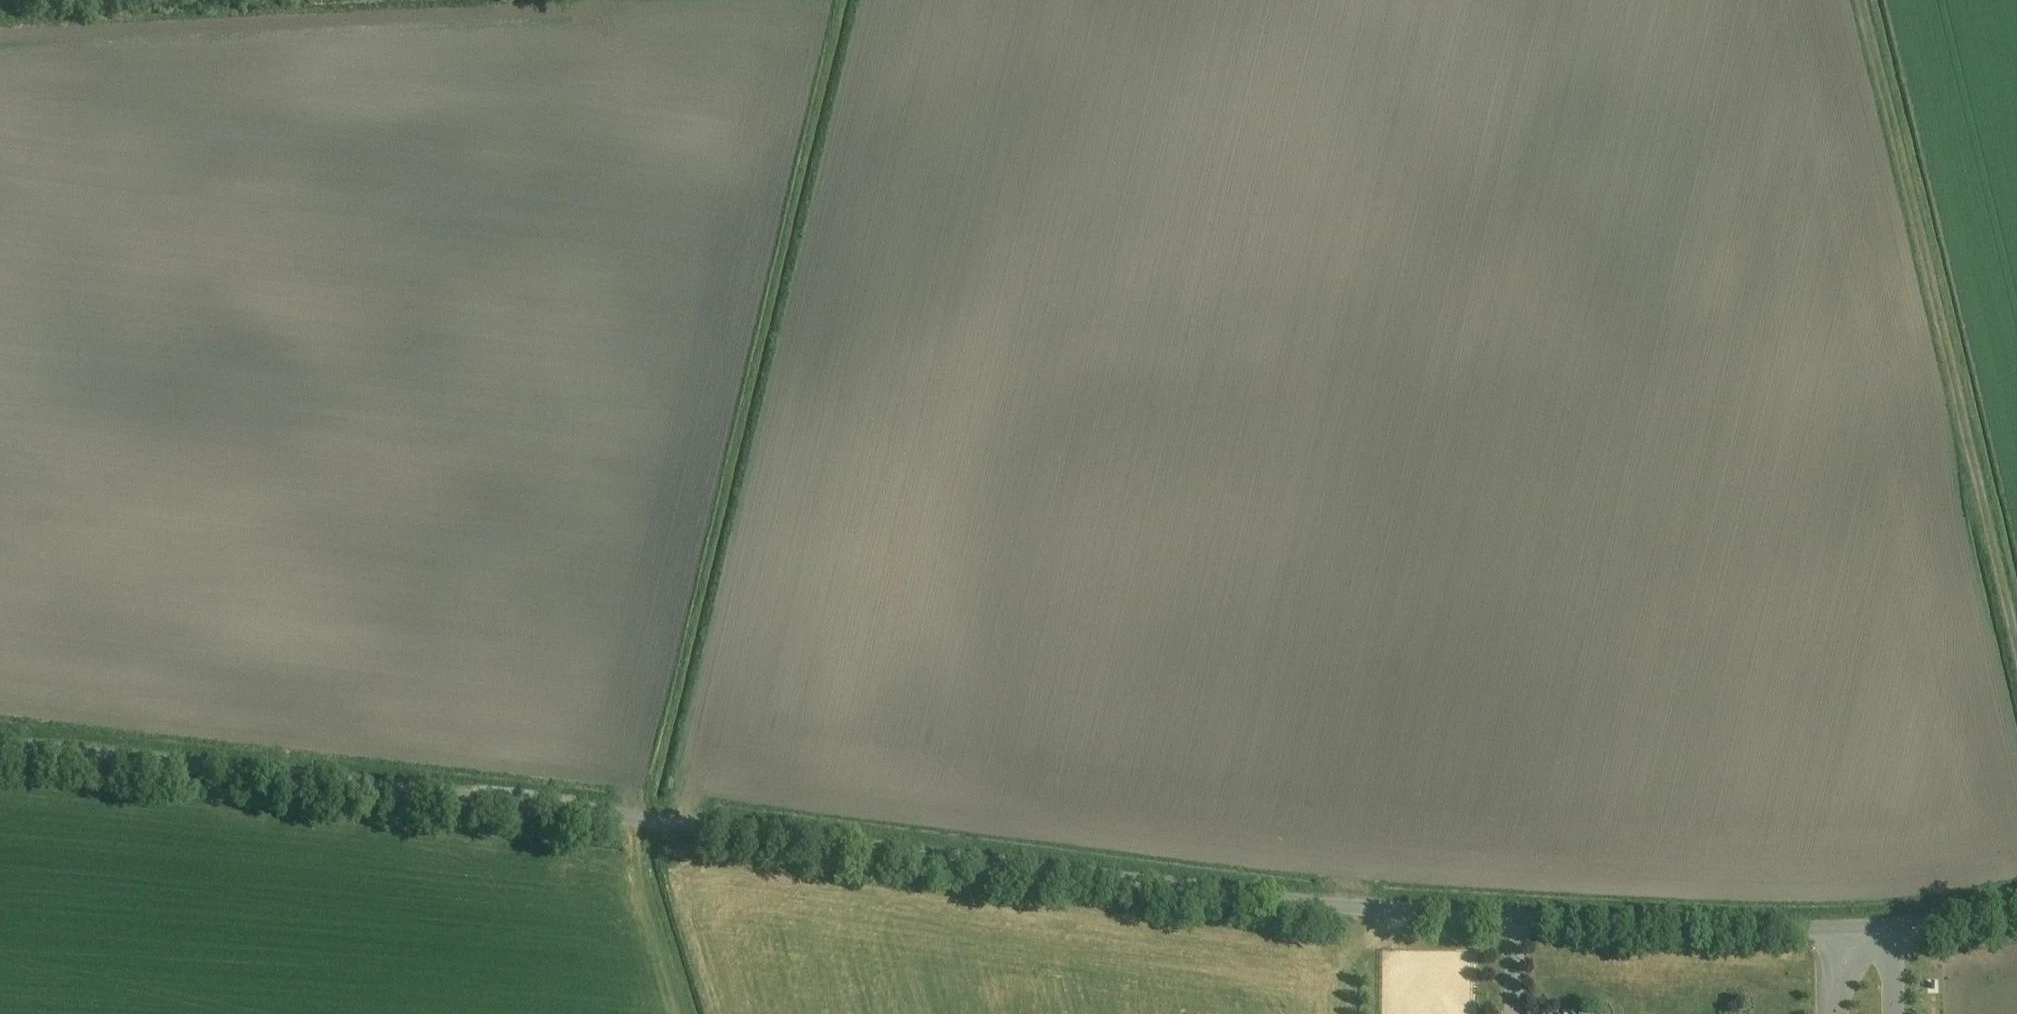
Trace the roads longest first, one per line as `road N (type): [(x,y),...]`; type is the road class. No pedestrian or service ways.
road 1 (unclassified): [(0,742),(1287,901),(1569,922),(1830,929),(2016,906)]

